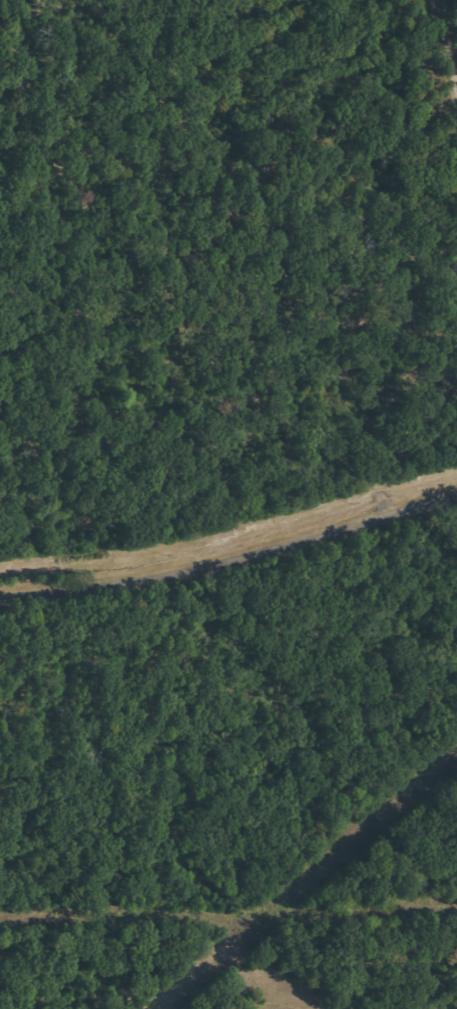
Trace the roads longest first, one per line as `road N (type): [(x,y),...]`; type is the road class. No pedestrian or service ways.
road 1 (residential): [(456,495),(157,580),(0,599)]

